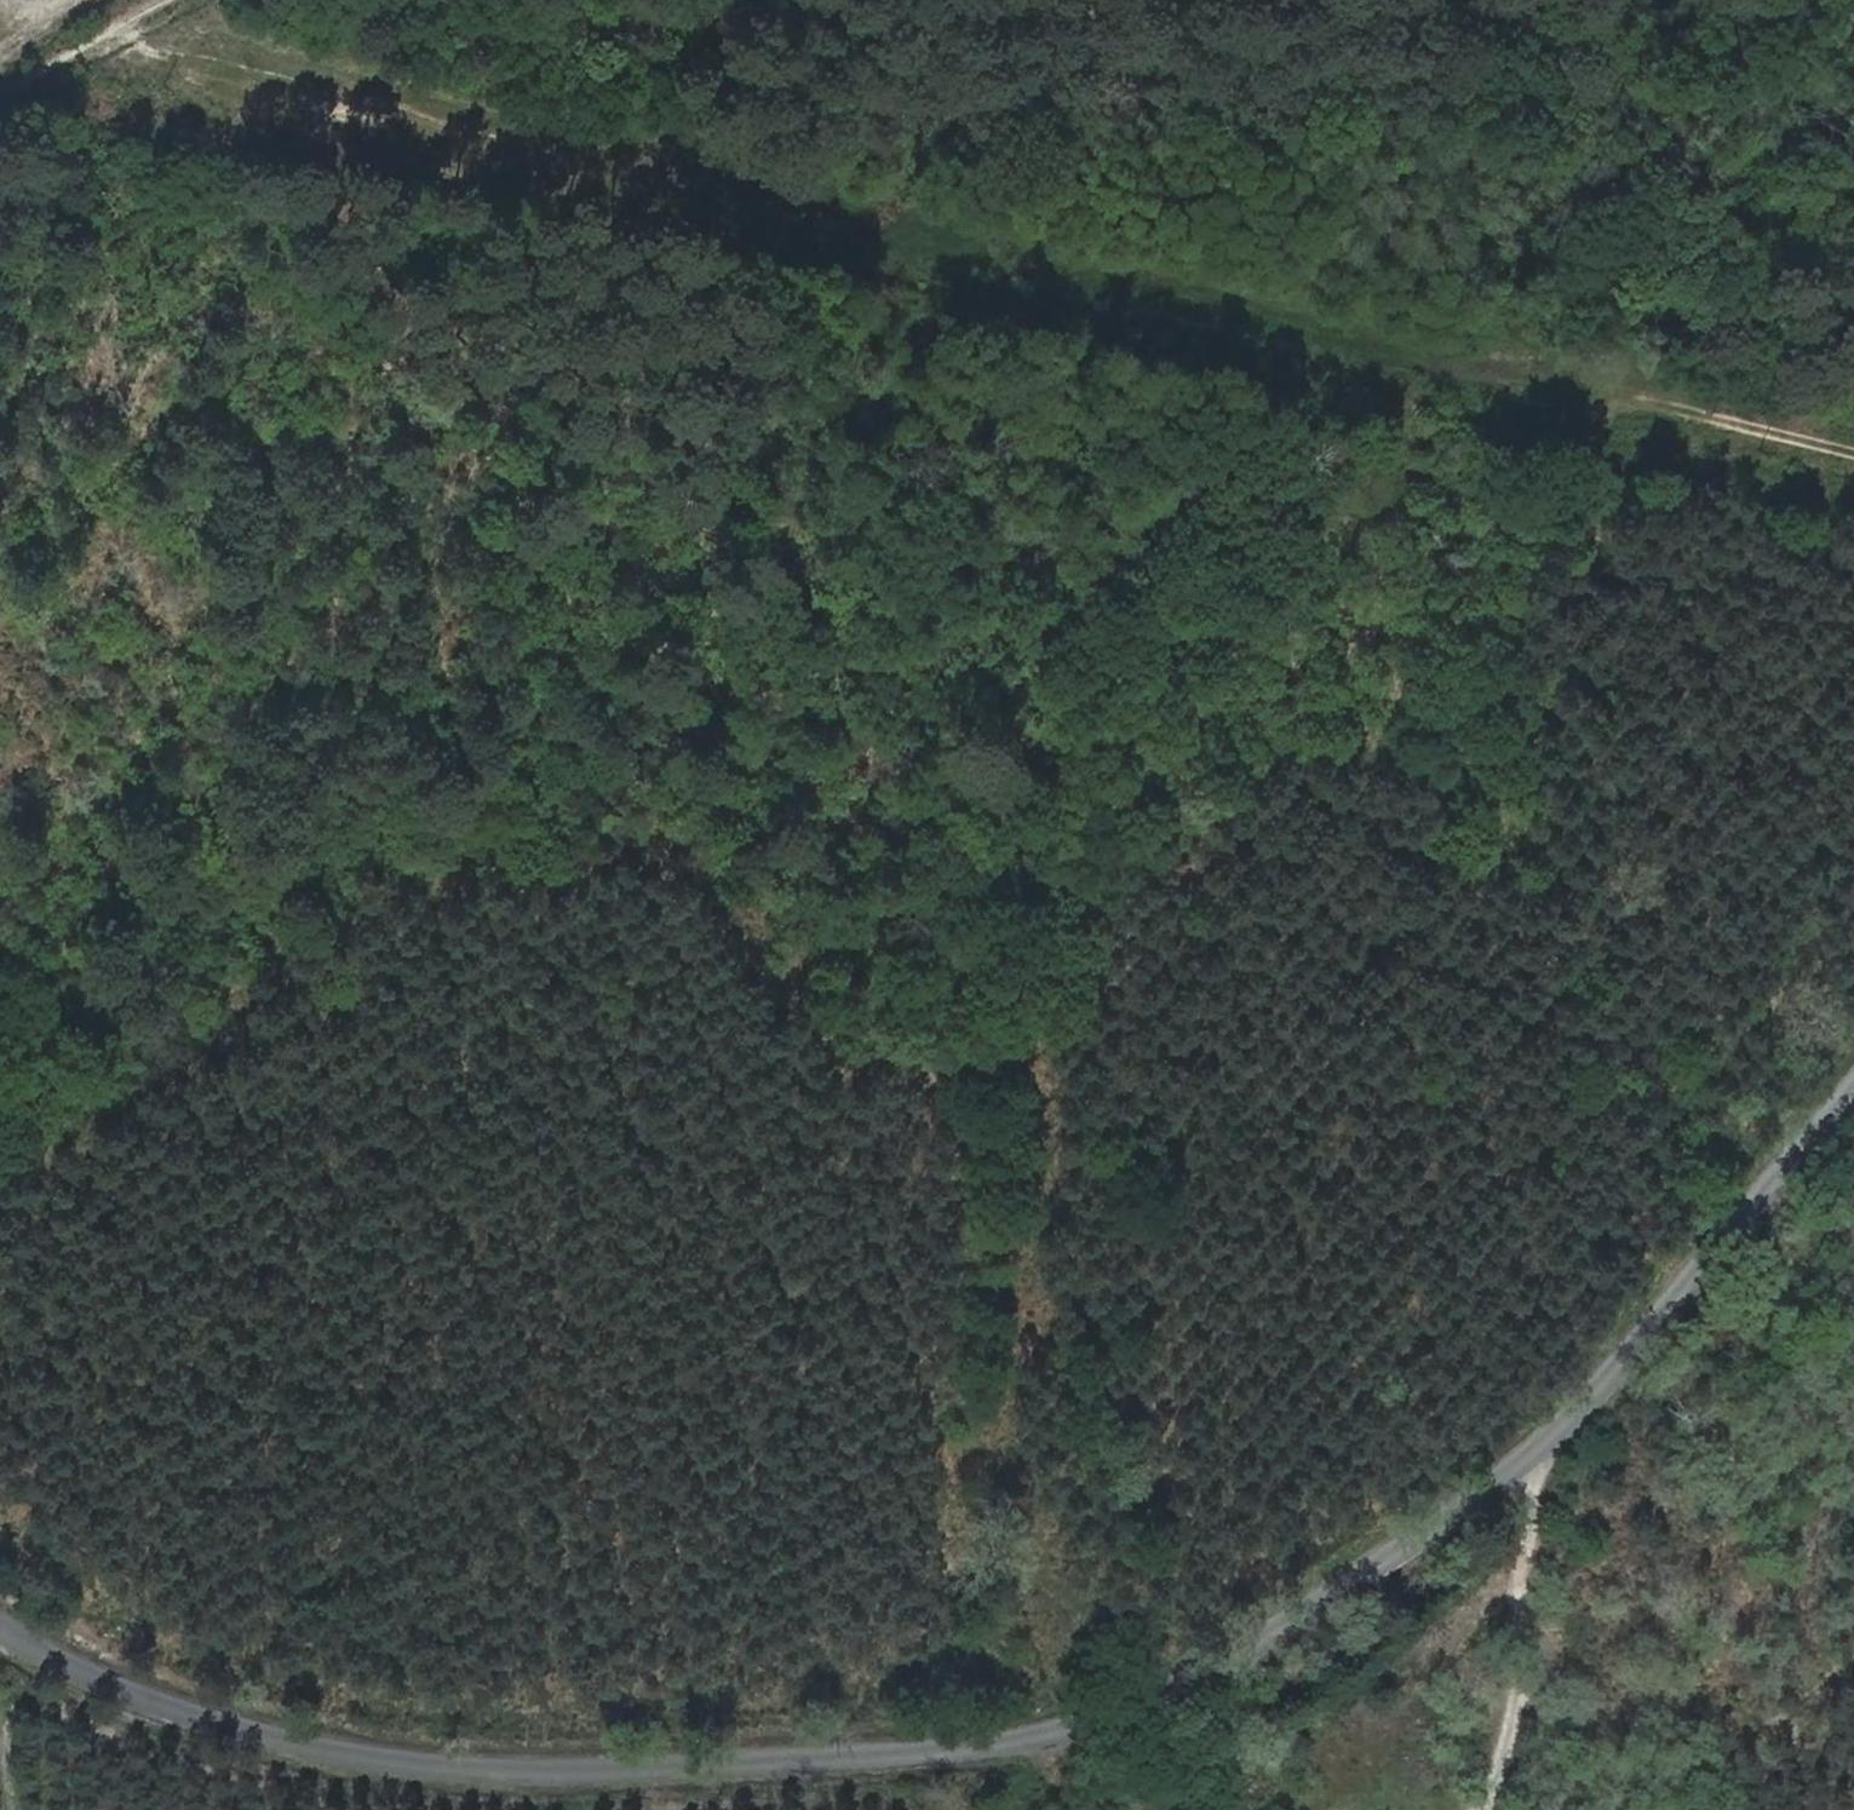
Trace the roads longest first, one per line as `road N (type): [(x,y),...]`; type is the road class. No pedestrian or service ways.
road 1 (unclassified): [(0,1629),(100,1682),(239,1730),(450,1767),(613,1769),(987,1748),(1070,1729),(1140,1705),(1262,1641),(1443,1526),(1525,1461),(1616,1369),(1853,1083)]

